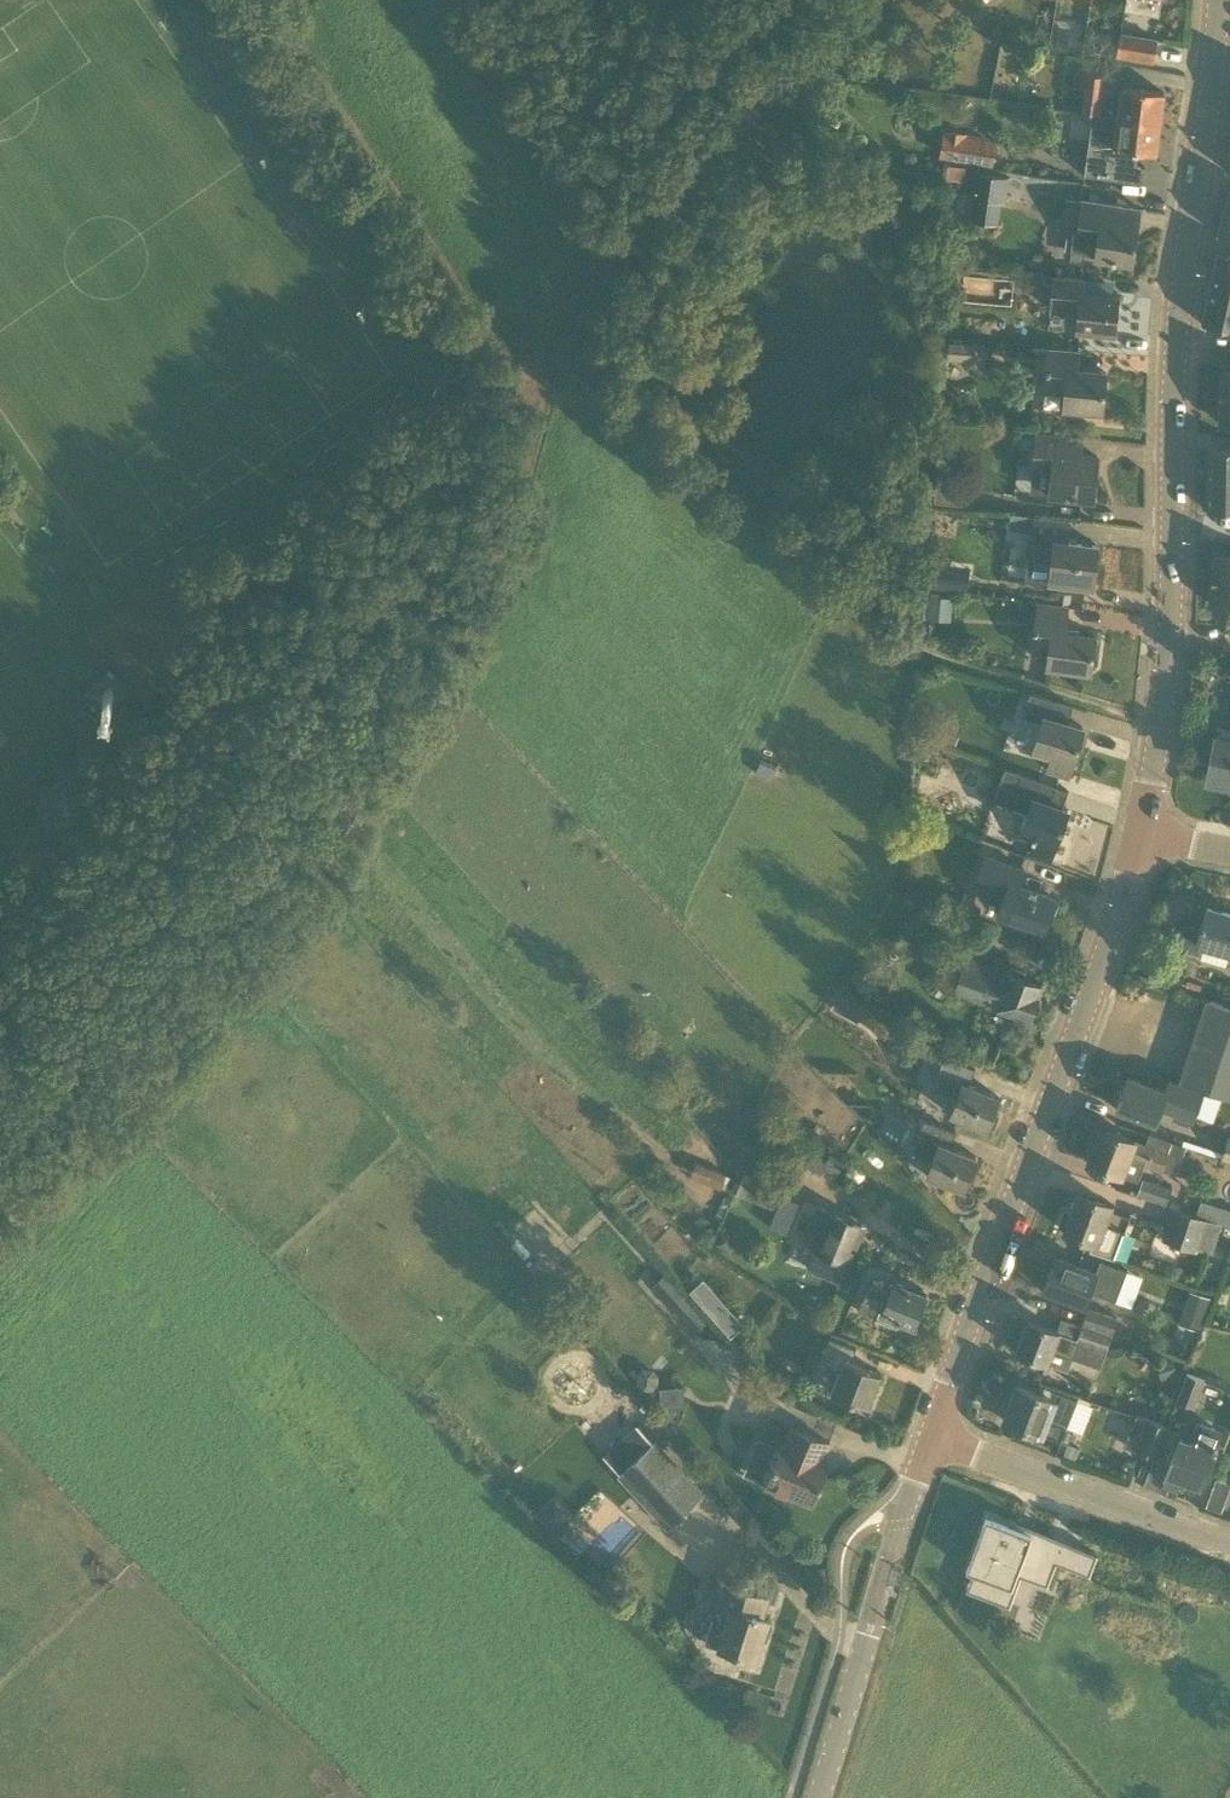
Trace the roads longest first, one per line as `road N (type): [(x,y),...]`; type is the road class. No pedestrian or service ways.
road 1 (tertiary): [(1144,835),(1172,587),(1176,347),(1220,0)]
road 2 (track): [(559,308),(389,445),(152,681),(0,913)]
road 3 (tertiary): [(930,1435),(1144,835)]
road 4 (tertiary): [(816,1797),(930,1435)]
road 5 (residential): [(1229,1549),(930,1435)]
road 6 (track): [(559,308),(758,115)]
road 7 (track): [(758,115),(879,0)]

